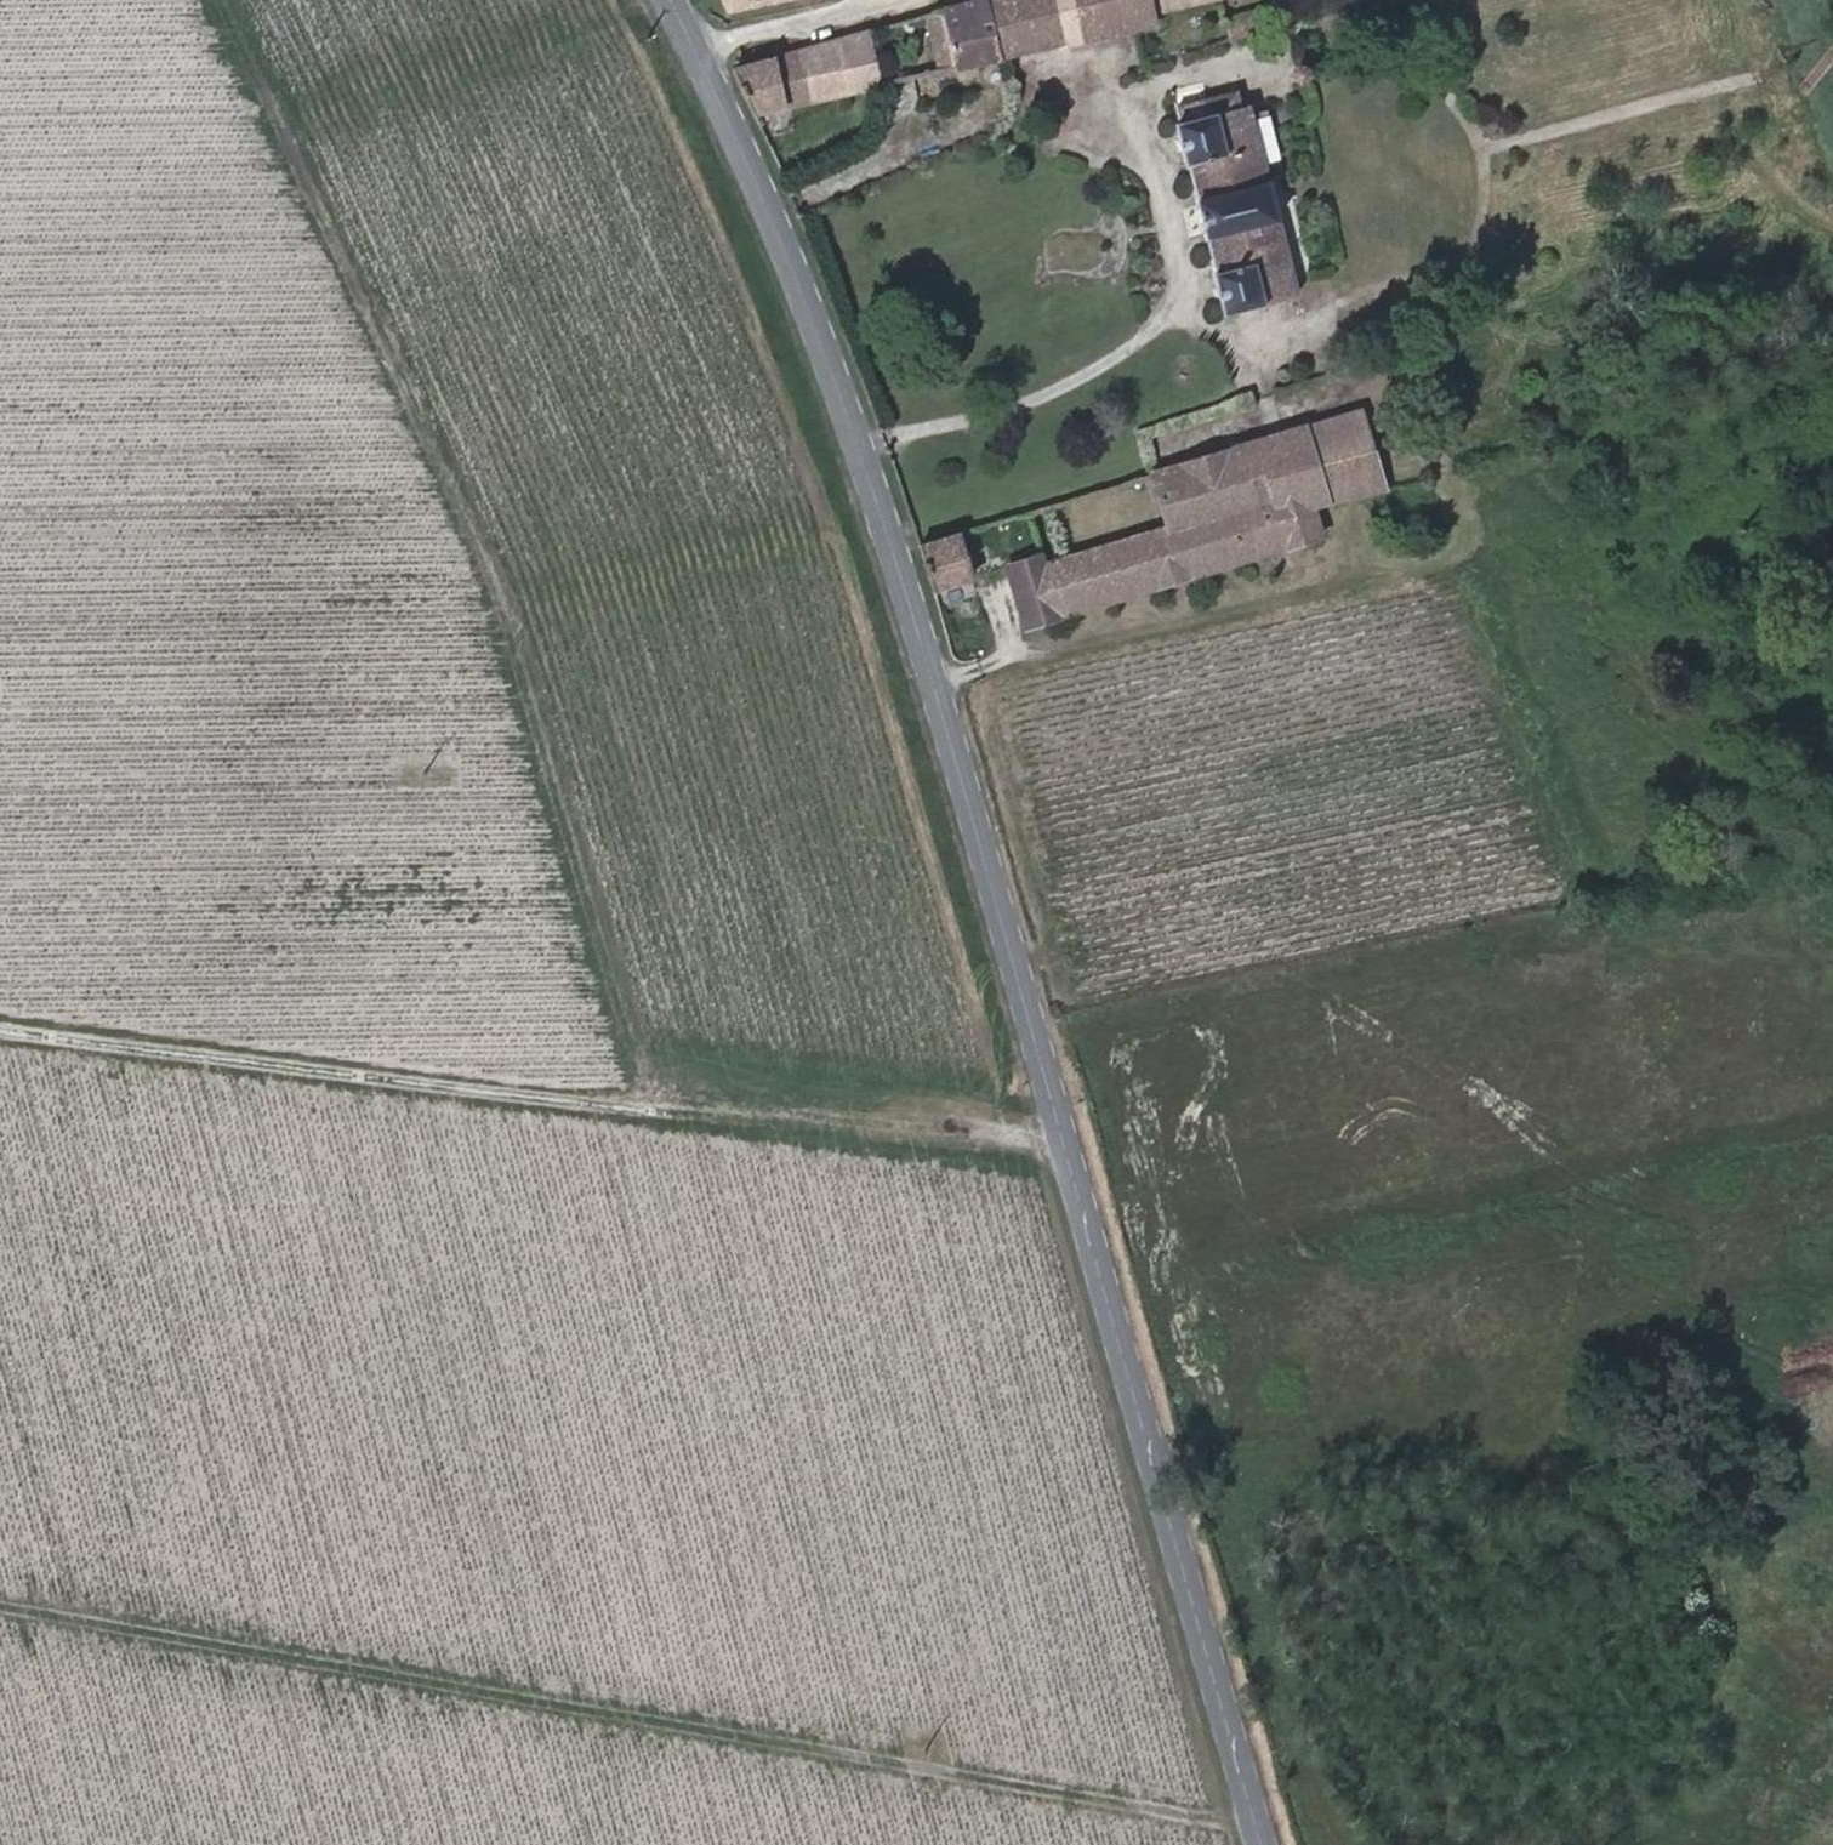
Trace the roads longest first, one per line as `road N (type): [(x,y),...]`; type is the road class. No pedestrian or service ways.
road 1 (tertiary): [(671,0),(774,223),(871,477),(1266,1844)]

